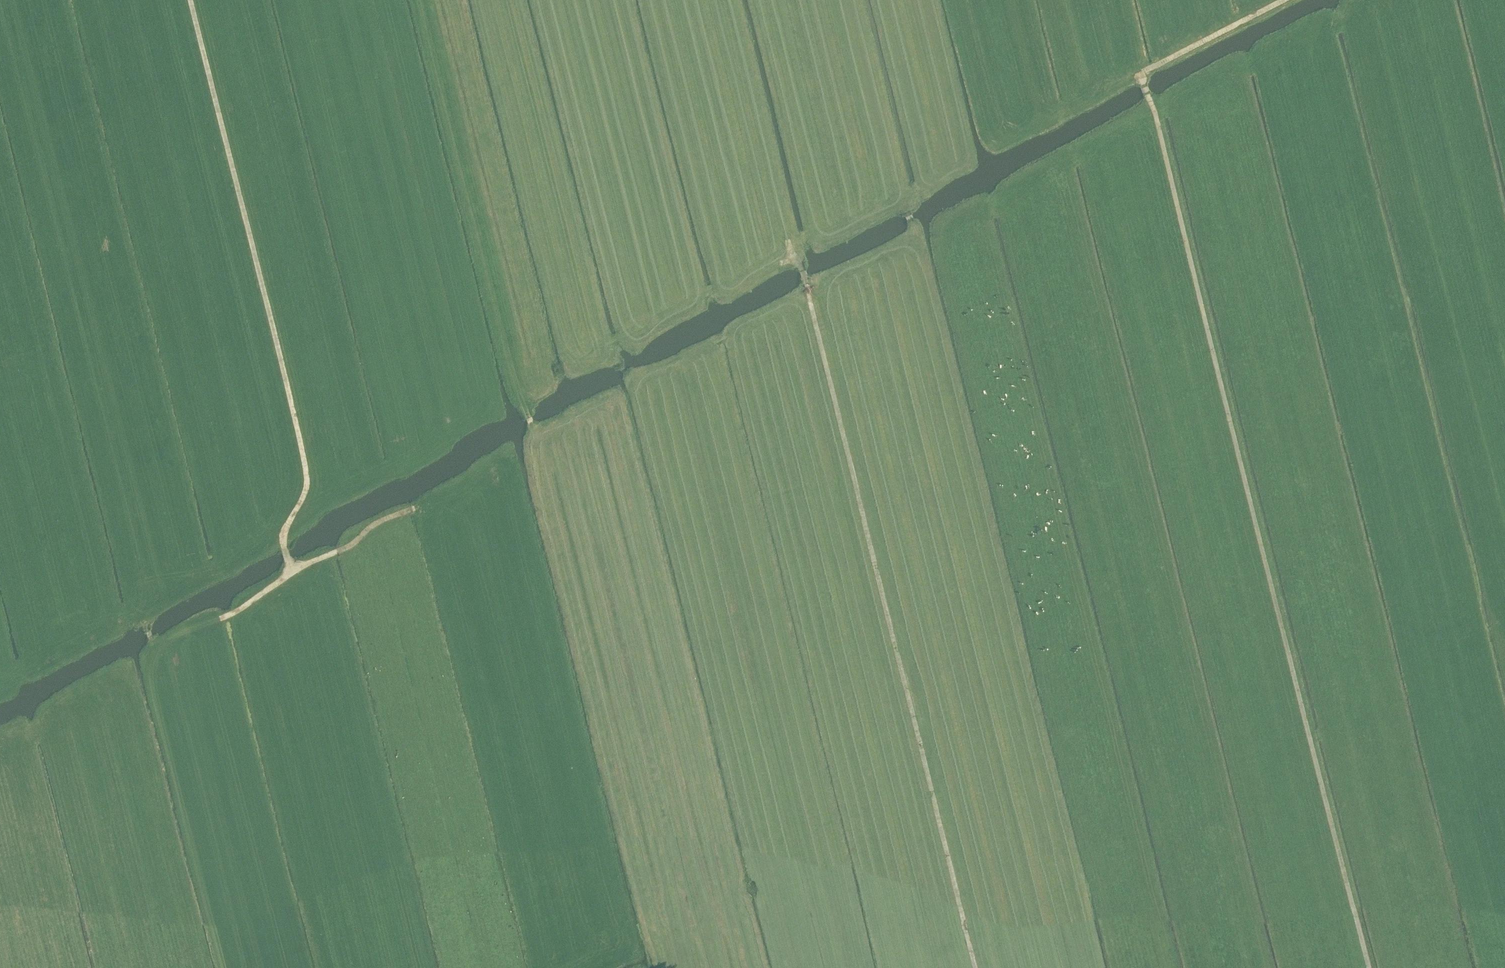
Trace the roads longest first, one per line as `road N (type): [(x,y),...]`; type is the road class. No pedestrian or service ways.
road 1 (track): [(1367,967),(1140,75),(1282,0)]
road 2 (track): [(976,967),(799,262)]
road 3 (track): [(189,0),(309,488),(284,532),(291,567)]
road 4 (track): [(416,509),(333,556),(291,567)]

